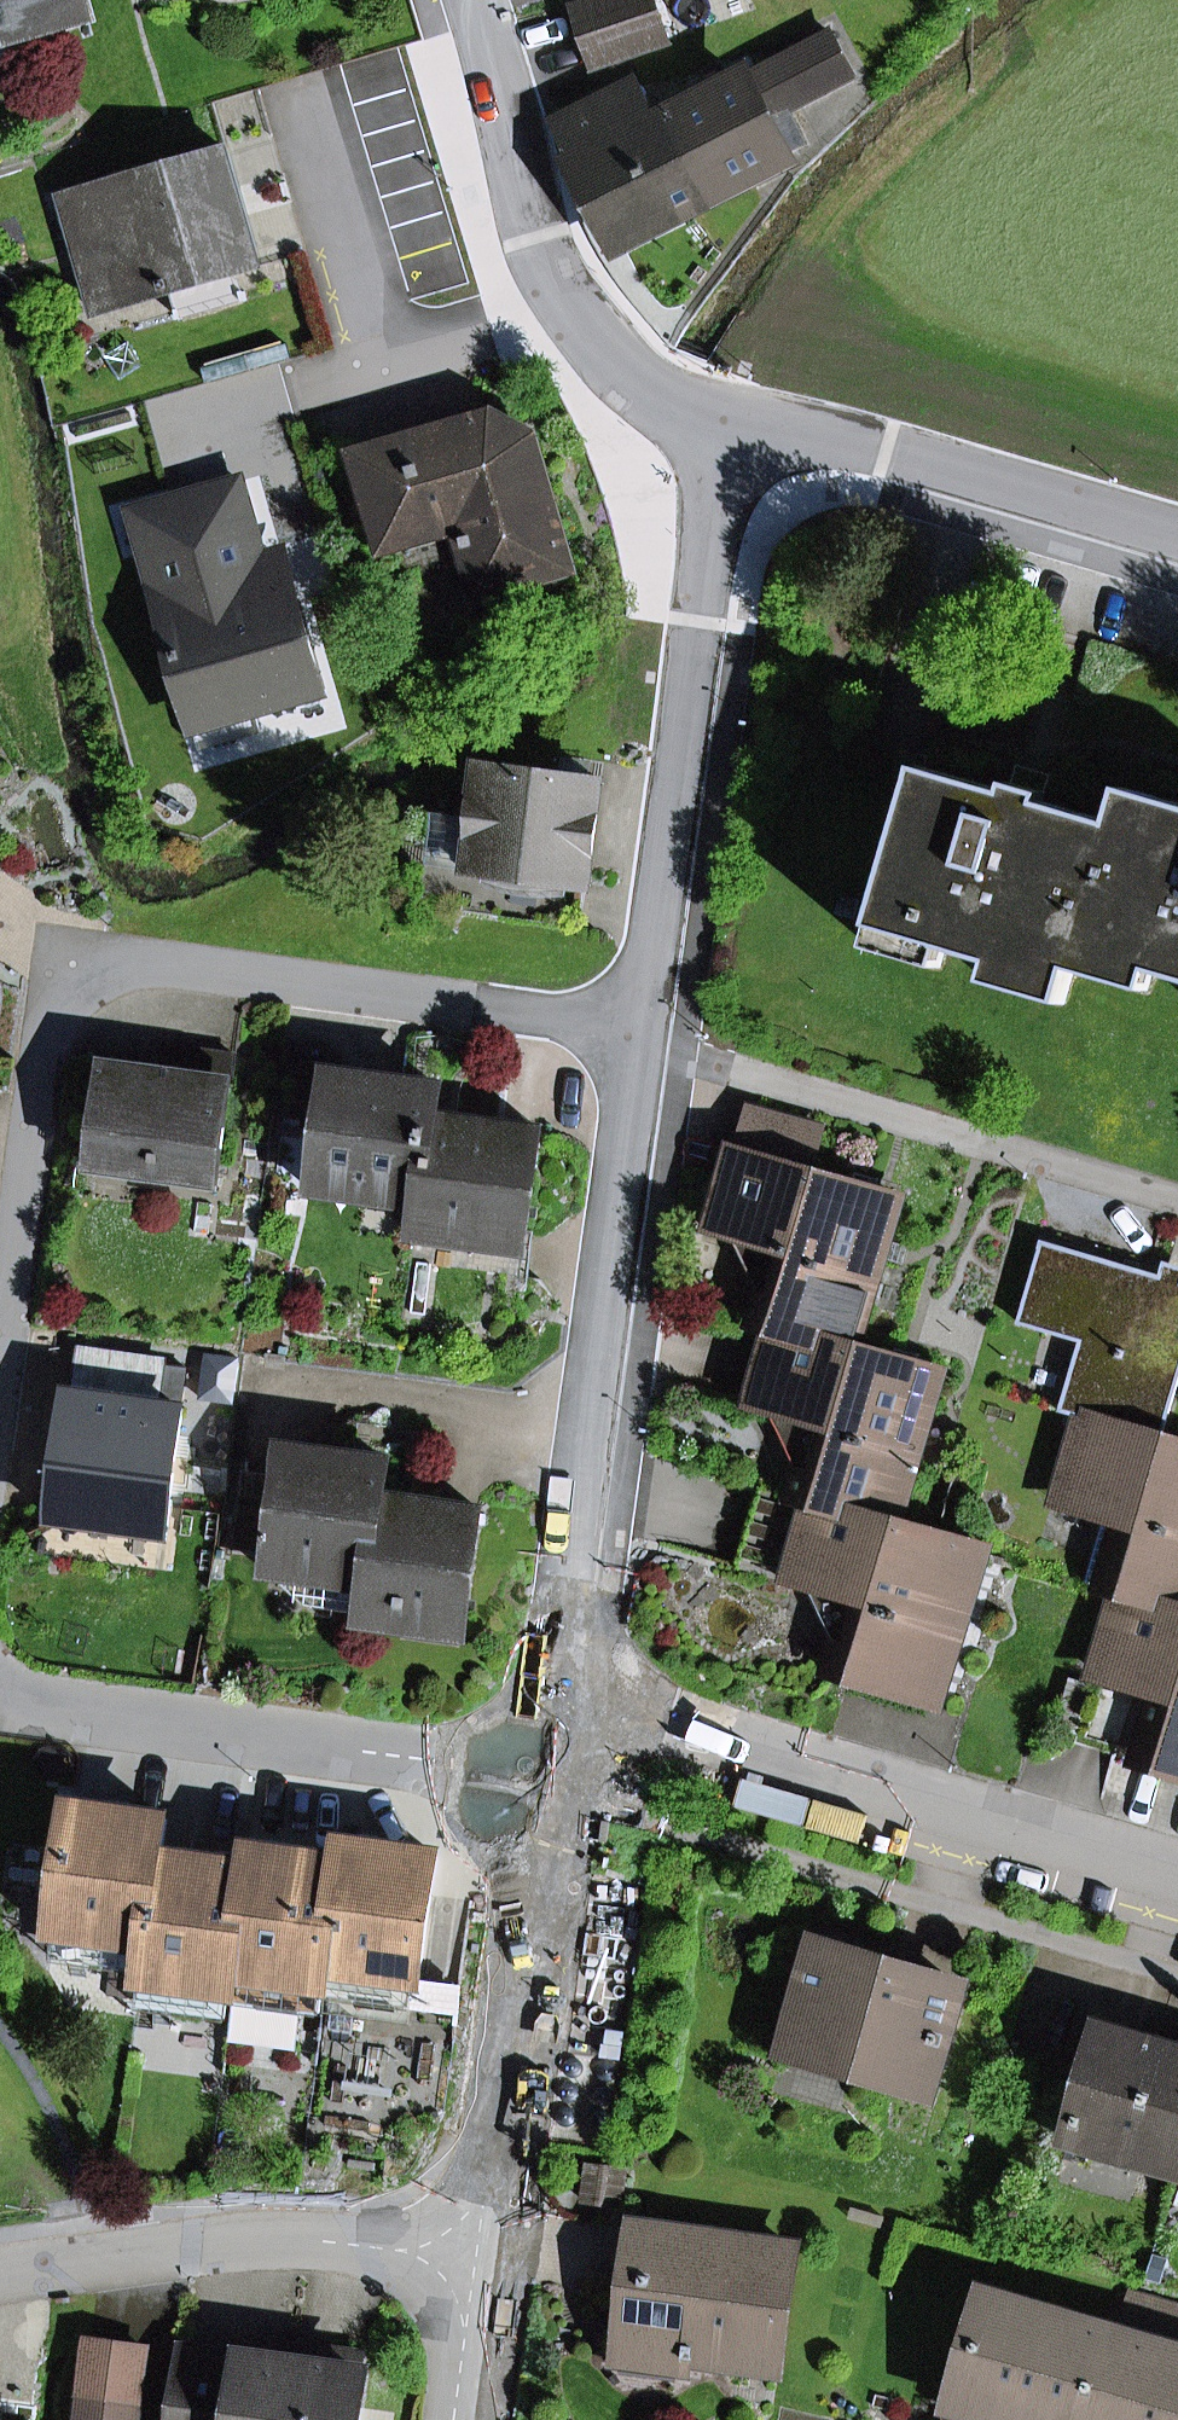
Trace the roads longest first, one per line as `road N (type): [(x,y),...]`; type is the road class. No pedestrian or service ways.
road 1 (residential): [(642,1029),(153,964),(109,963),(75,981),(56,1009),(0,1389)]
road 2 (residential): [(555,1685),(642,1029)]
road 3 (residential): [(555,1685),(1177,1868)]
road 4 (residential): [(642,1029),(687,741),(721,414)]
road 5 (residential): [(1177,1195),(642,1029)]
road 6 (residential): [(0,1700),(541,1775)]
road 7 (residential): [(471,0),(551,258),(579,308),(628,362),(673,394),(721,414)]
road 8 (residential): [(473,2259),(541,1775)]
road 9 (residential): [(0,2272),(228,2239),(473,2259)]
road 10 (residential): [(721,414),(1177,545)]
road 11 (residential): [(451,2419),(473,2259)]

